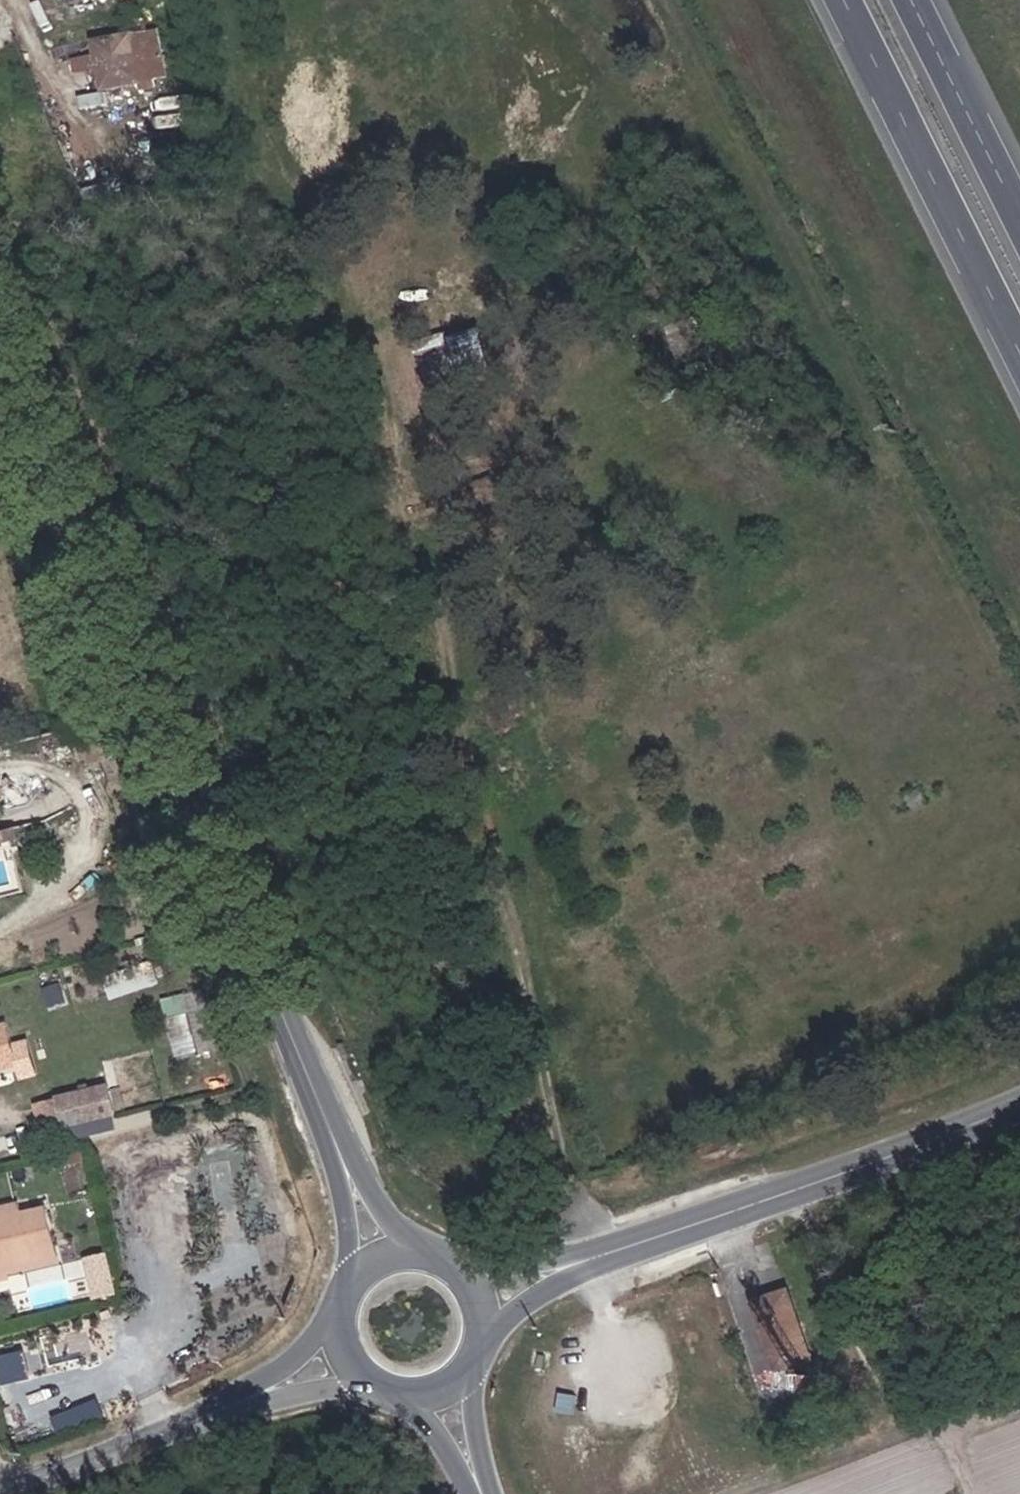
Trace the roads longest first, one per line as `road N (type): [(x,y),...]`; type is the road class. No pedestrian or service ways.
road 1 (primary): [(0,327),(209,847),(348,1164)]
road 2 (tertiary): [(1019,1100),(588,1262)]
road 3 (motorway): [(845,0),(1019,349)]
road 4 (tertiary): [(0,1490),(266,1390)]
road 5 (motorway): [(1019,203),(919,0)]
road 6 (primary): [(435,1253),(348,1164)]
road 7 (tertiary): [(482,1324),(588,1262)]

